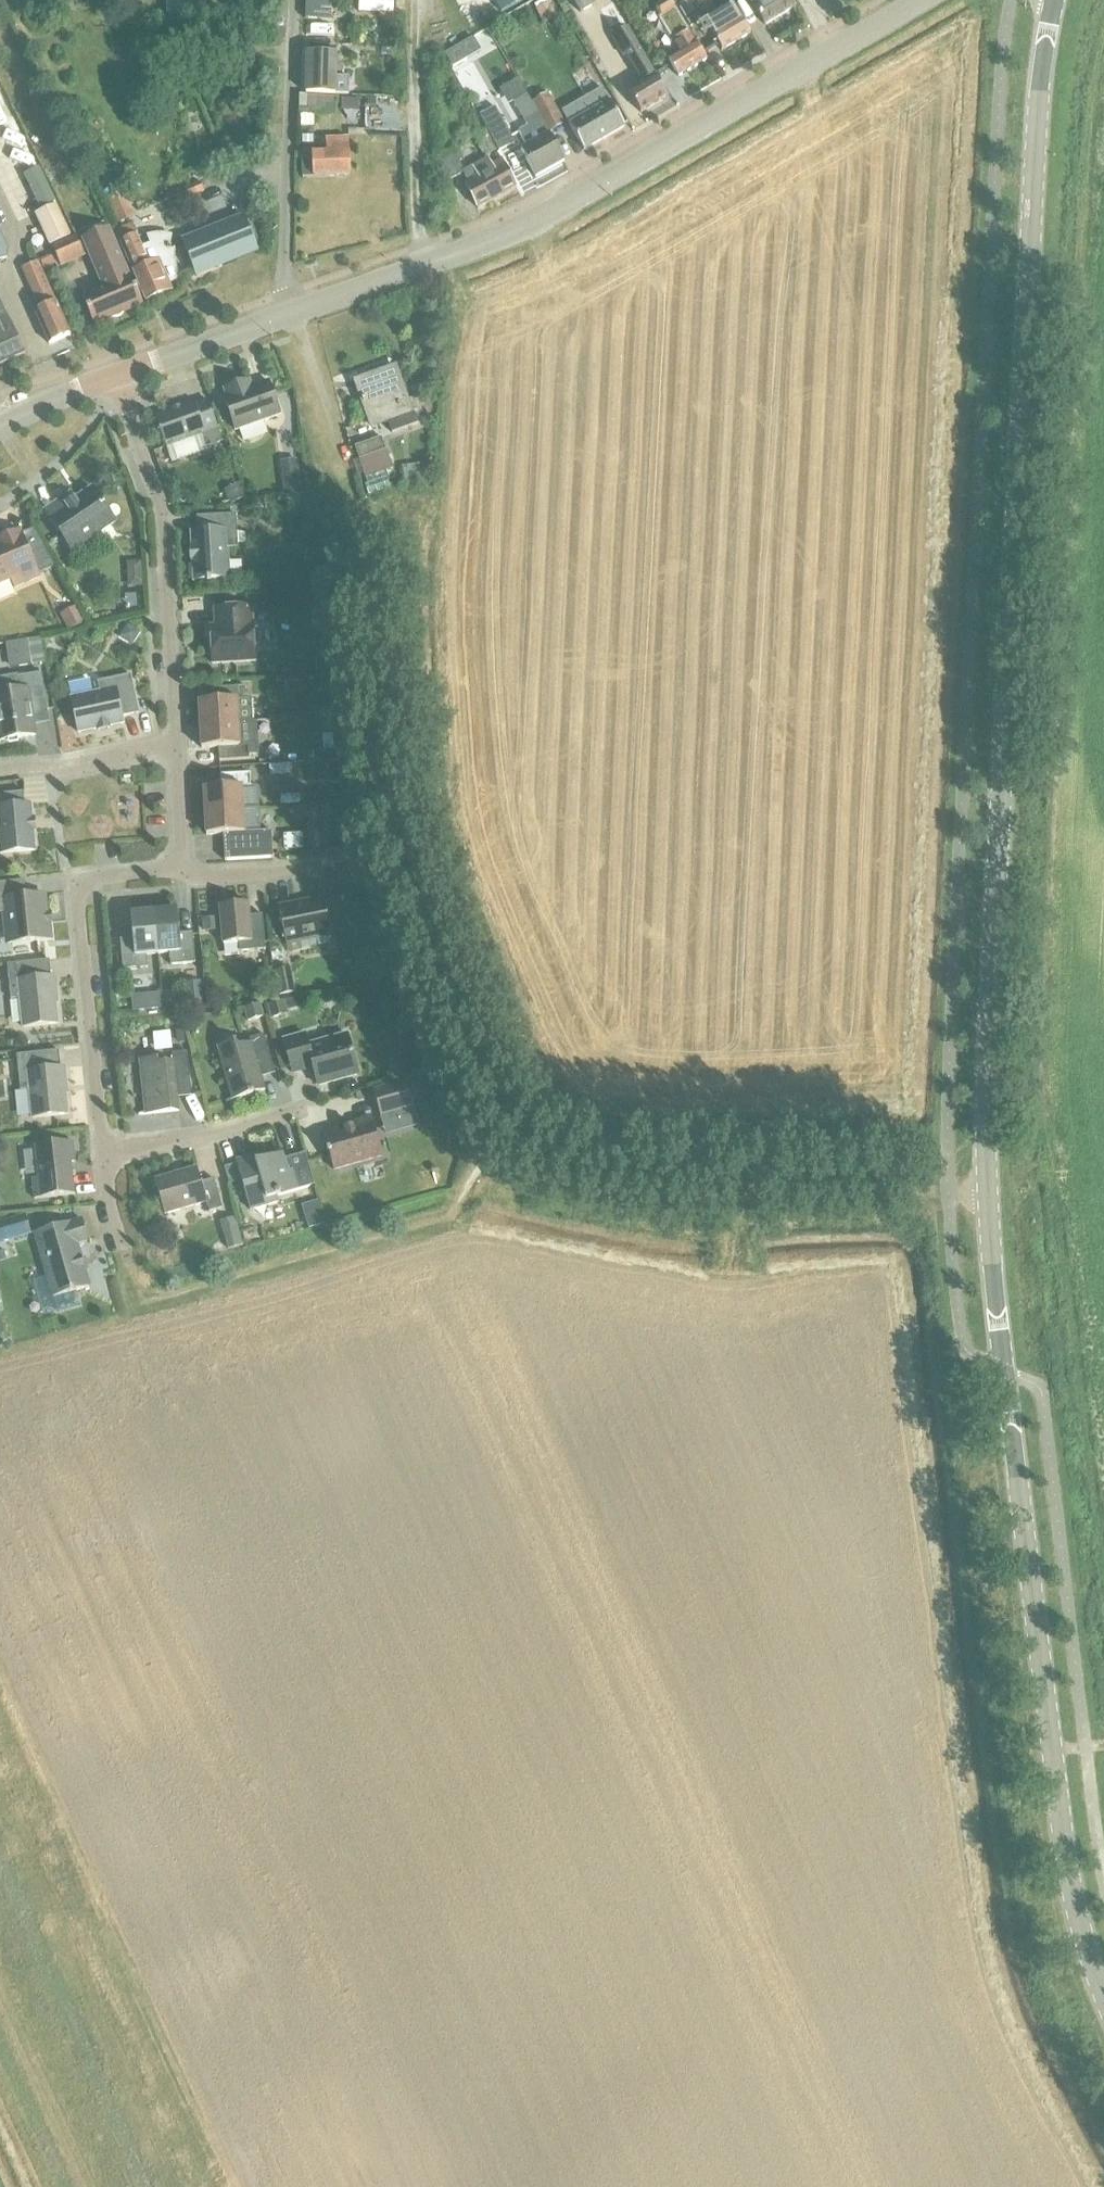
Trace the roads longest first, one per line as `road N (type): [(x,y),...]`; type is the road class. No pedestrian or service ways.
road 1 (tertiary): [(1103,2004),(1058,1838),(1000,1372),(980,1122),(1030,162),(1055,0)]
road 2 (tertiary): [(113,375),(534,222),(923,0)]
road 3 (residential): [(171,751),(161,524),(113,375)]
road 4 (residential): [(103,1156),(82,883),(179,870)]
road 5 (residential): [(103,1156),(198,1139),(302,1107)]
road 6 (residential): [(0,773),(171,751)]
road 7 (residential): [(338,860),(208,879),(179,870)]
road 8 (tertiary): [(0,427),(113,375)]

